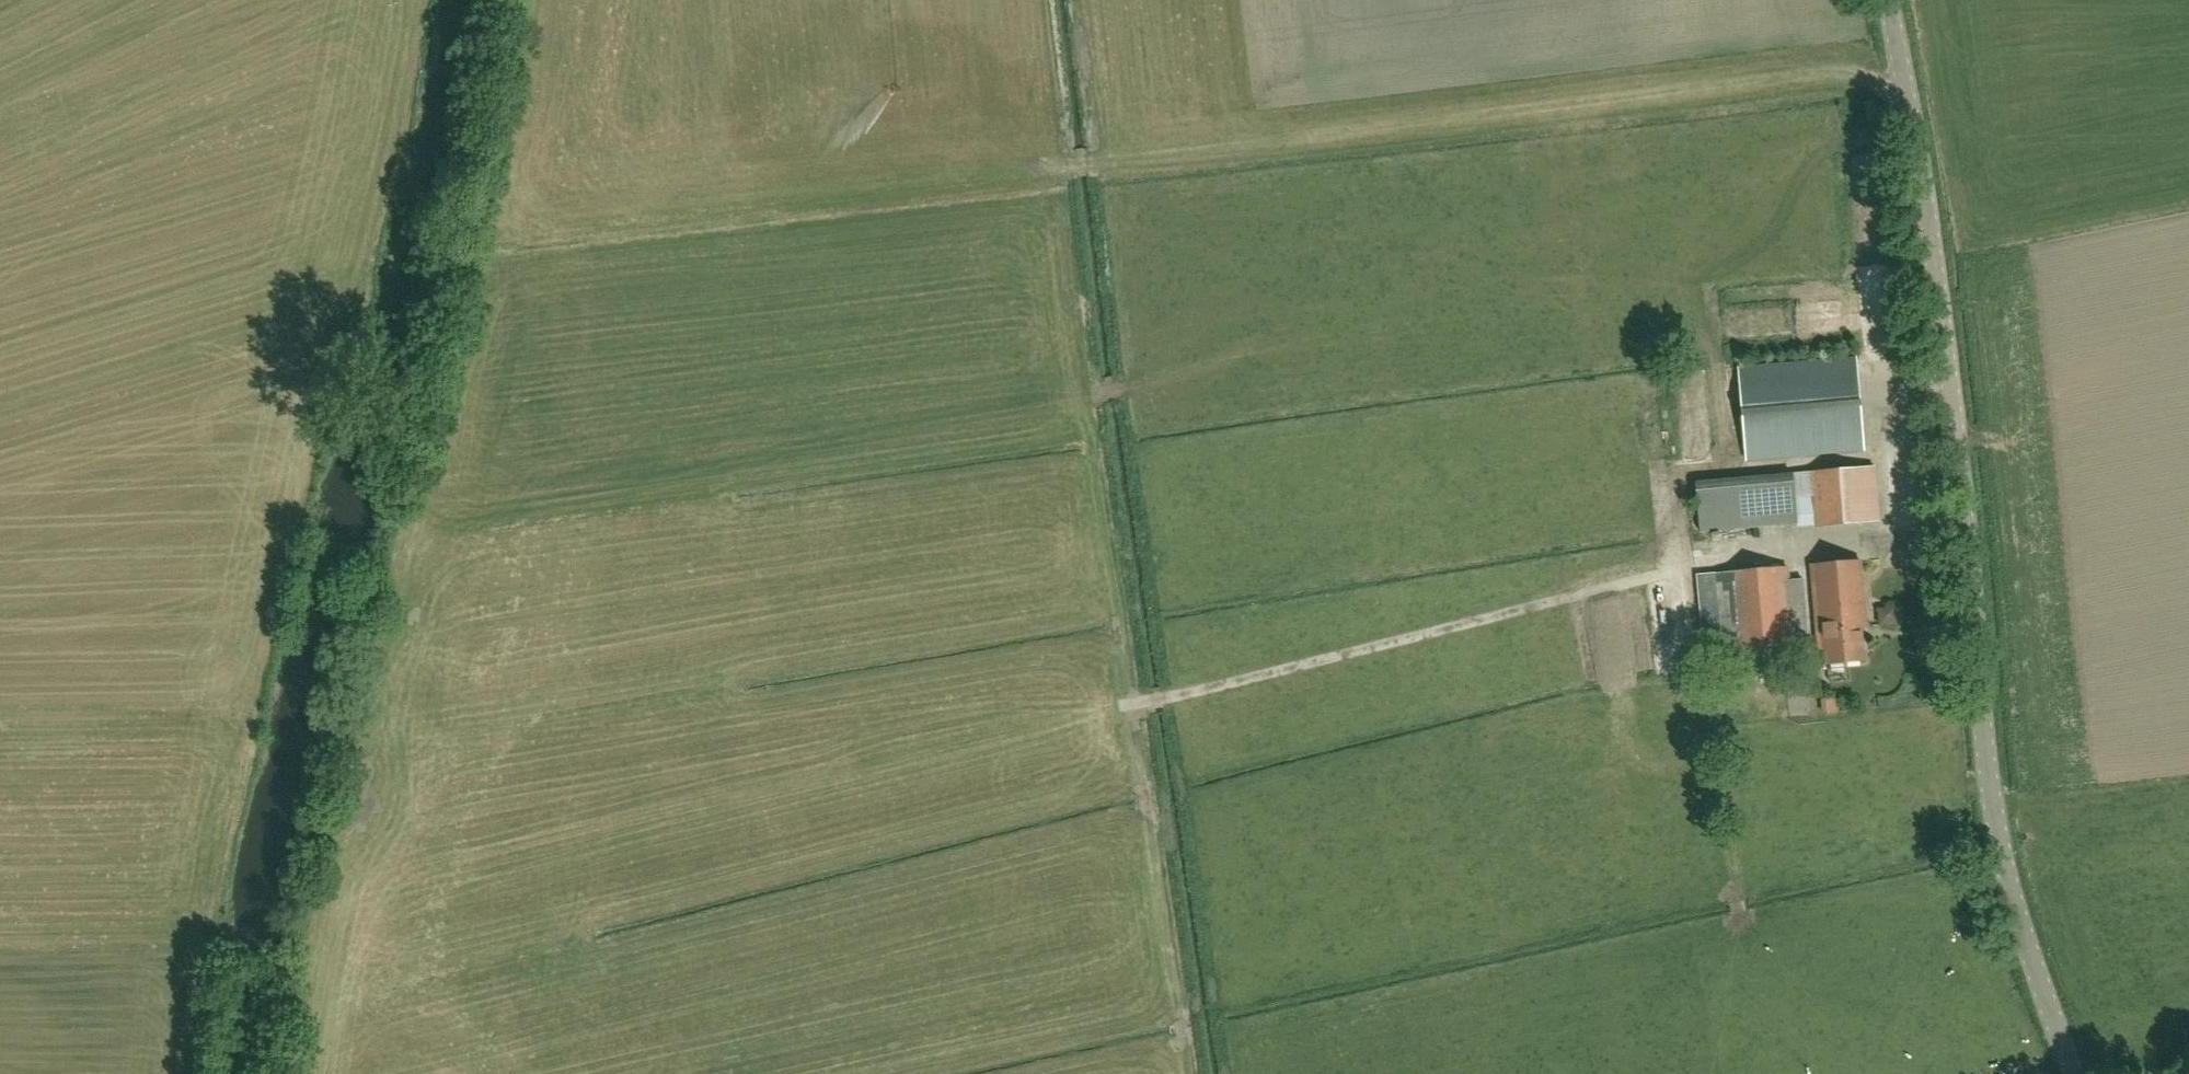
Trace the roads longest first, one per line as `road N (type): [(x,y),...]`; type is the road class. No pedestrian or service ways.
road 1 (tertiary): [(2069,1073),(2017,926),(1997,815),(1959,465),(1885,0)]

